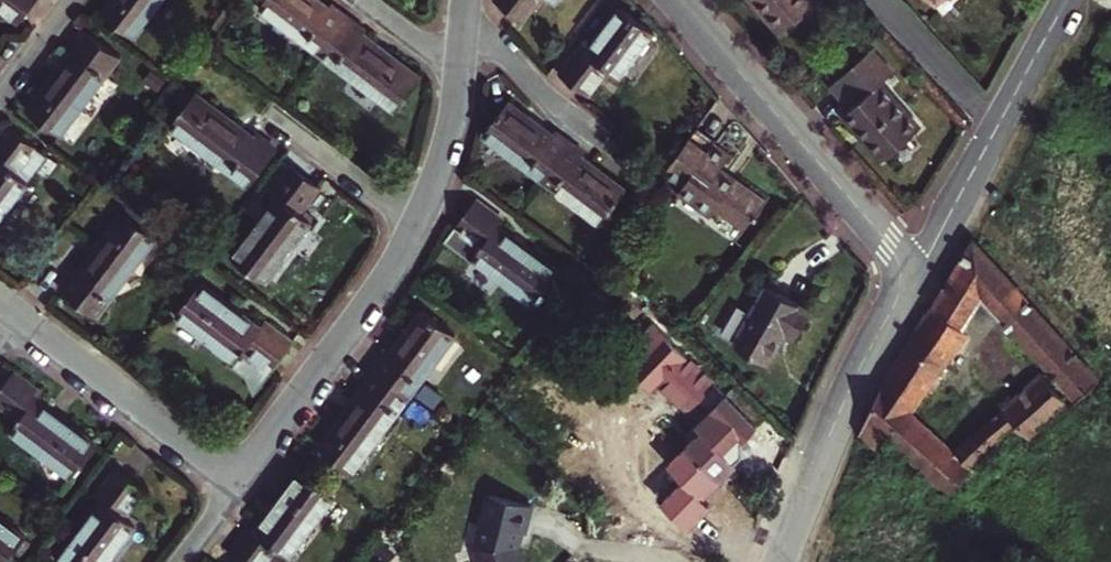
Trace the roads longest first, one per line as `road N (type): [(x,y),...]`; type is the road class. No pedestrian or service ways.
road 1 (tertiary): [(675,0),(913,277)]
road 2 (residential): [(913,277),(1067,0)]
road 3 (tertiary): [(913,277),(845,398),(779,561)]
road 4 (residential): [(417,226),(379,292),(240,482)]
road 5 (residential): [(240,482),(18,315)]
road 6 (residential): [(417,226),(275,120)]
road 7 (residential): [(461,75),(447,147),(417,226)]
road 8 (residential): [(466,17),(578,128)]
road 9 (residential): [(461,75),(359,0)]

